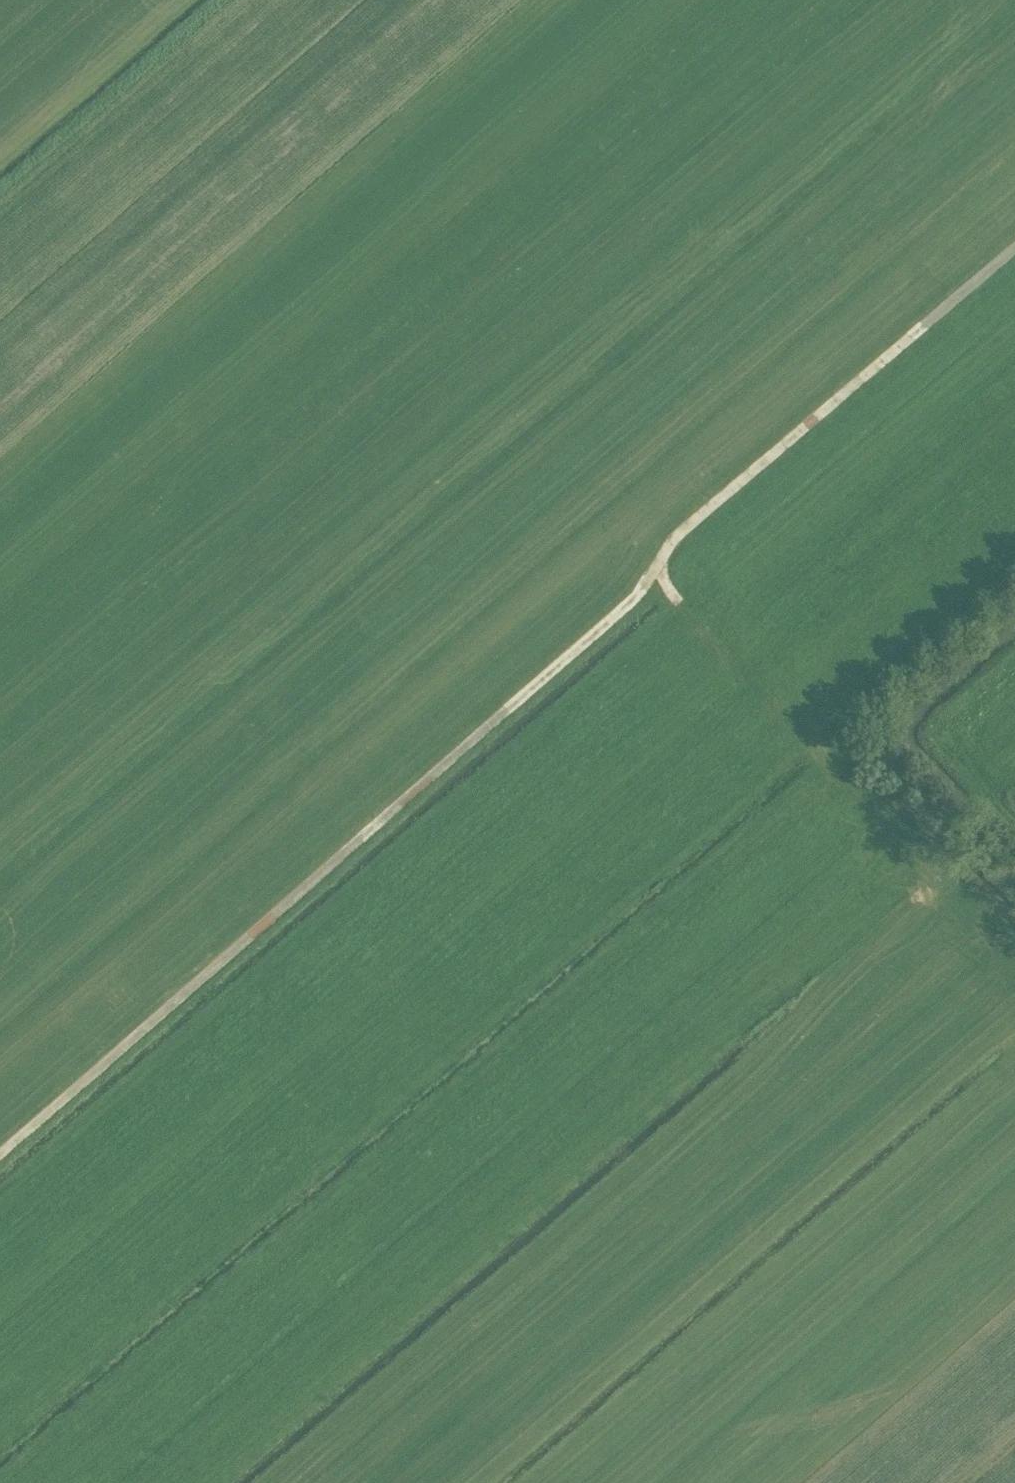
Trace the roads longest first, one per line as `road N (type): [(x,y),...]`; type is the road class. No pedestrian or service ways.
road 1 (track): [(1014,247),(674,540),(638,596),(0,1155)]

